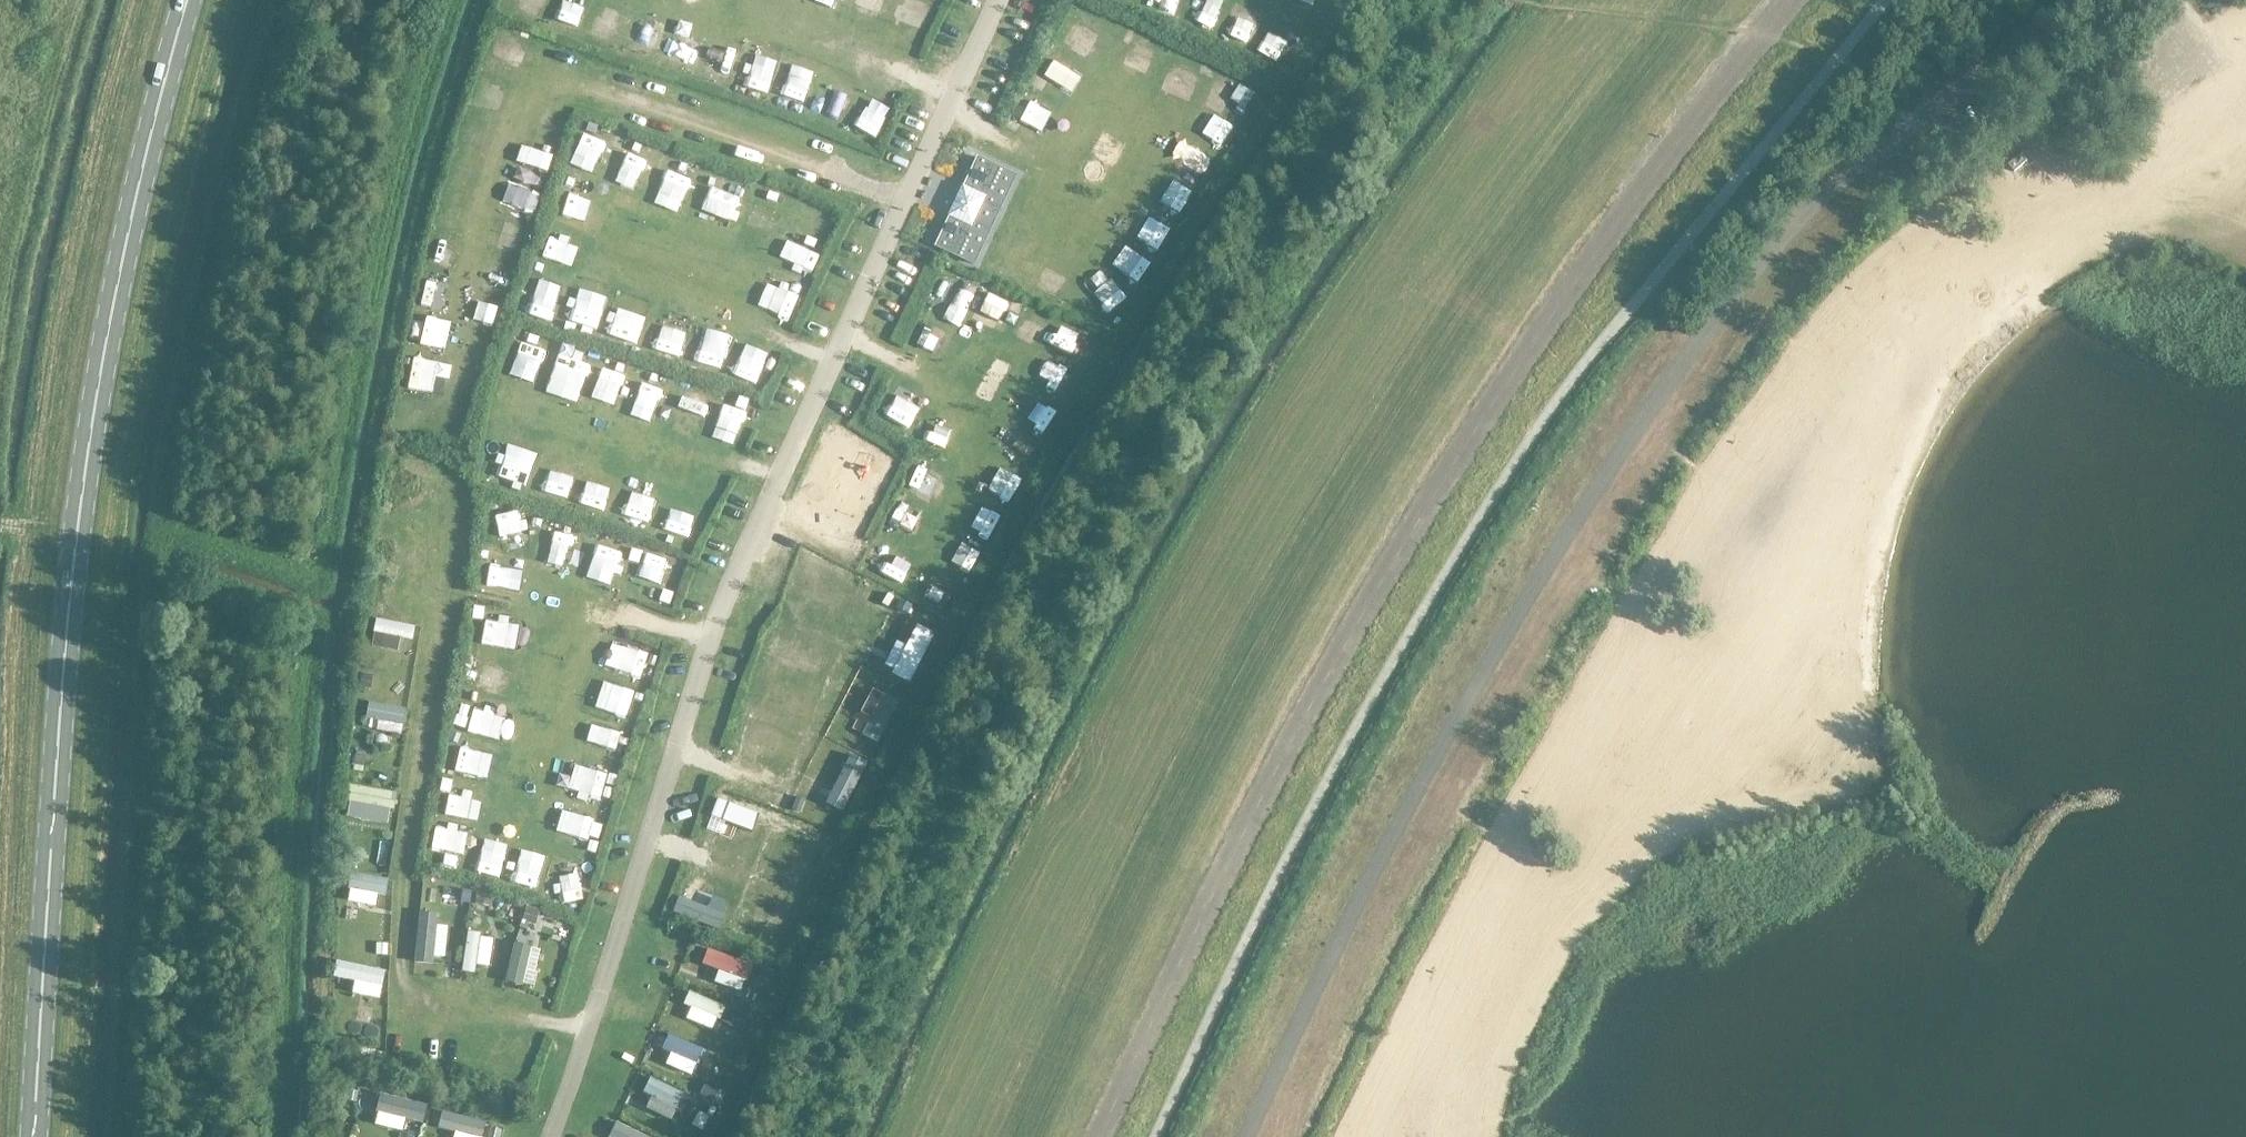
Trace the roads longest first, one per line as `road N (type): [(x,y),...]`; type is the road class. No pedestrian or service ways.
road 1 (unclassified): [(1109,1136),(1299,726),(1446,459),(1642,181),(1794,0)]
road 2 (primary): [(40,1136),(67,646),(85,473),(112,305),(187,0)]

